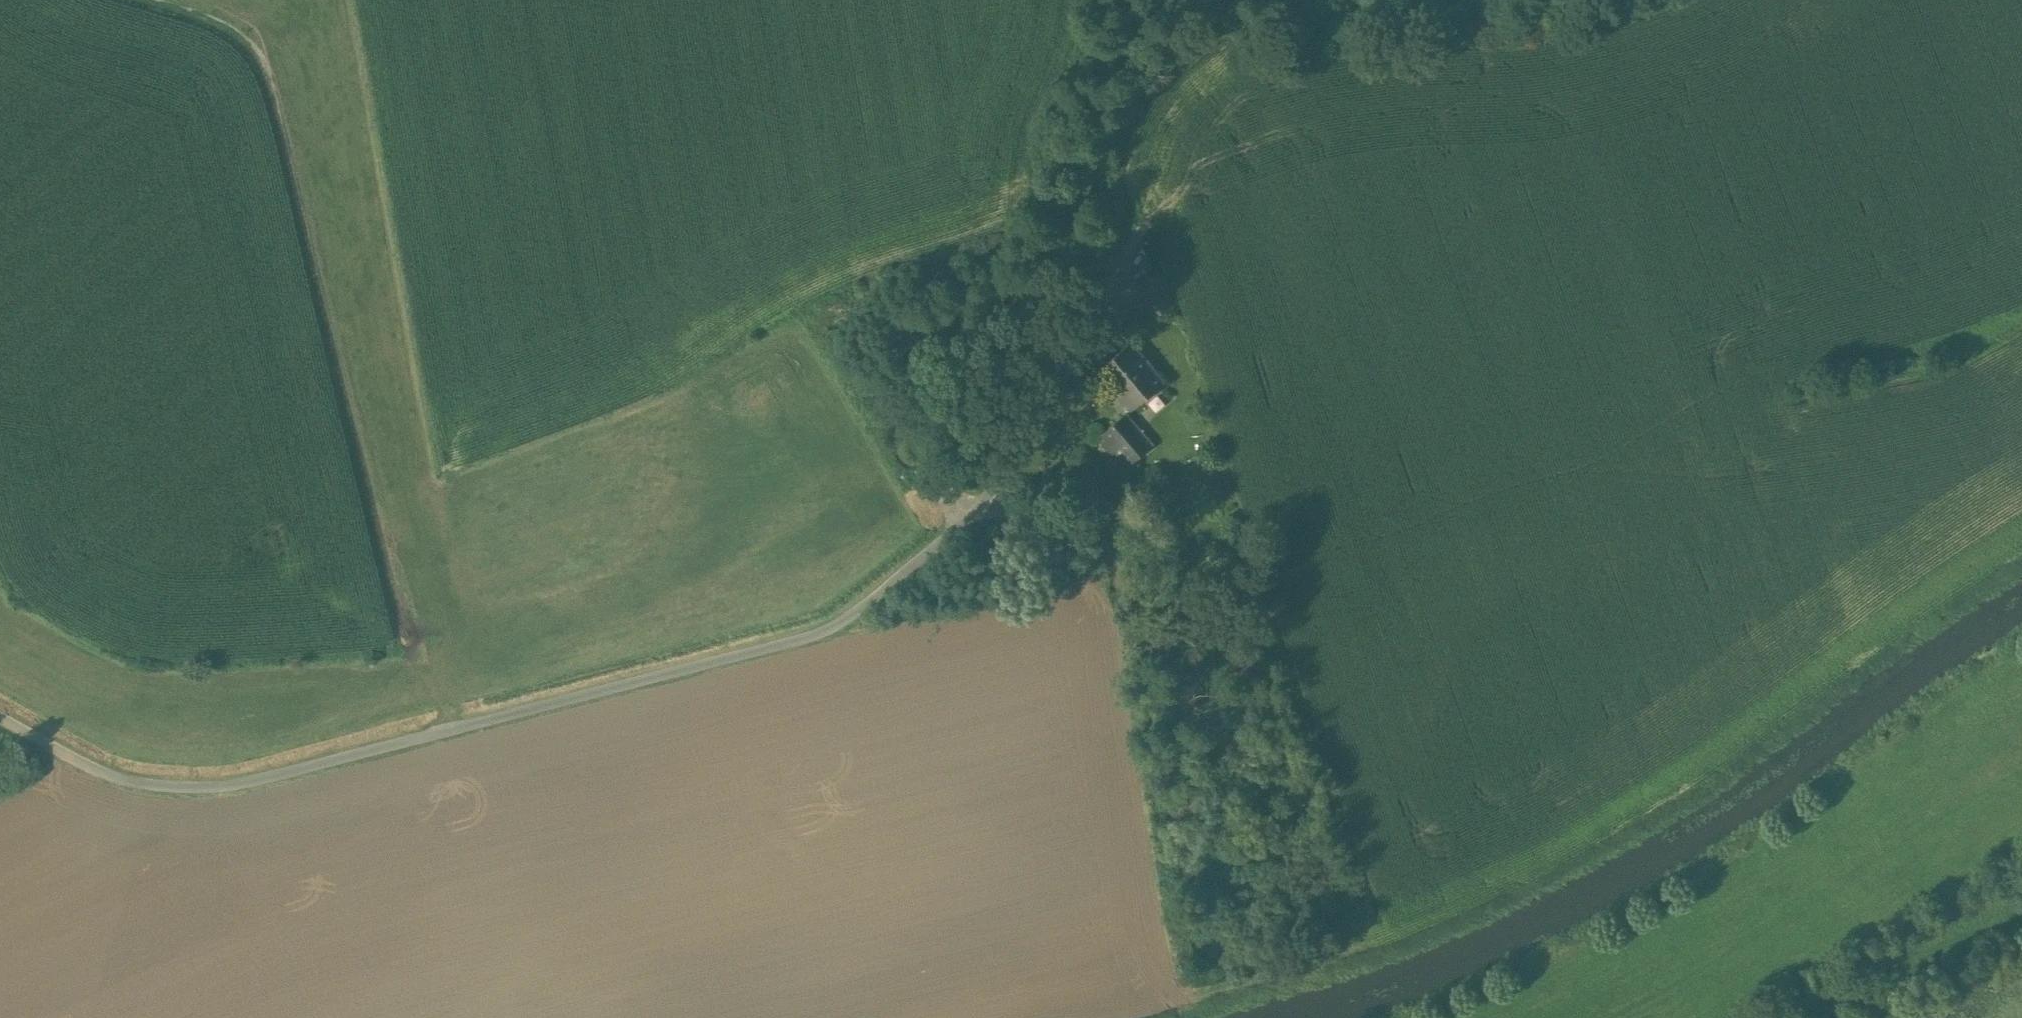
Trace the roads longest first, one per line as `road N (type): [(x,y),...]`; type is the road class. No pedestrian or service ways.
road 1 (track): [(405,628),(258,53),(229,27),(145,0)]

